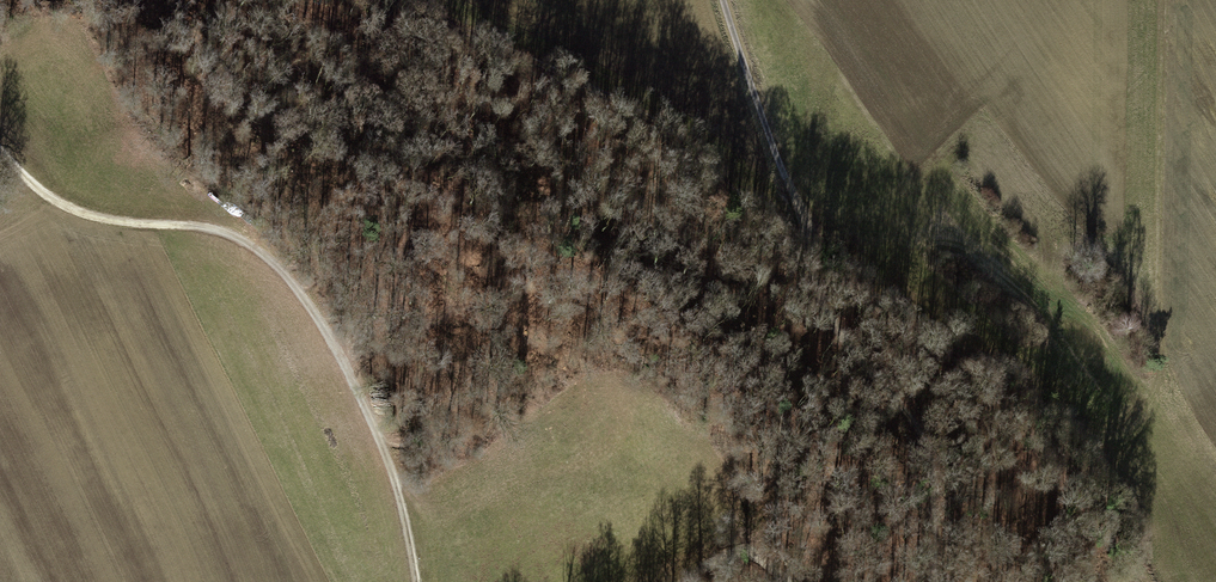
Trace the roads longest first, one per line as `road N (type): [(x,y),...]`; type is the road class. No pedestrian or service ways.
road 1 (track): [(0,145),(56,204),(103,222),(222,231),(281,270),(346,366),(393,475),(416,581)]
road 2 (track): [(1074,421),(1120,427),(1138,414),(1151,383),(1162,0)]
road 3 (track): [(443,0),(524,26),(687,108),(730,163),(811,235)]
road 4 (track): [(892,581),(795,187)]
road 5 (track): [(727,0),(770,149),(795,187)]
road 6 (track): [(795,187),(799,0)]
road 7 (track): [(676,581),(719,557),(762,552),(801,581)]

